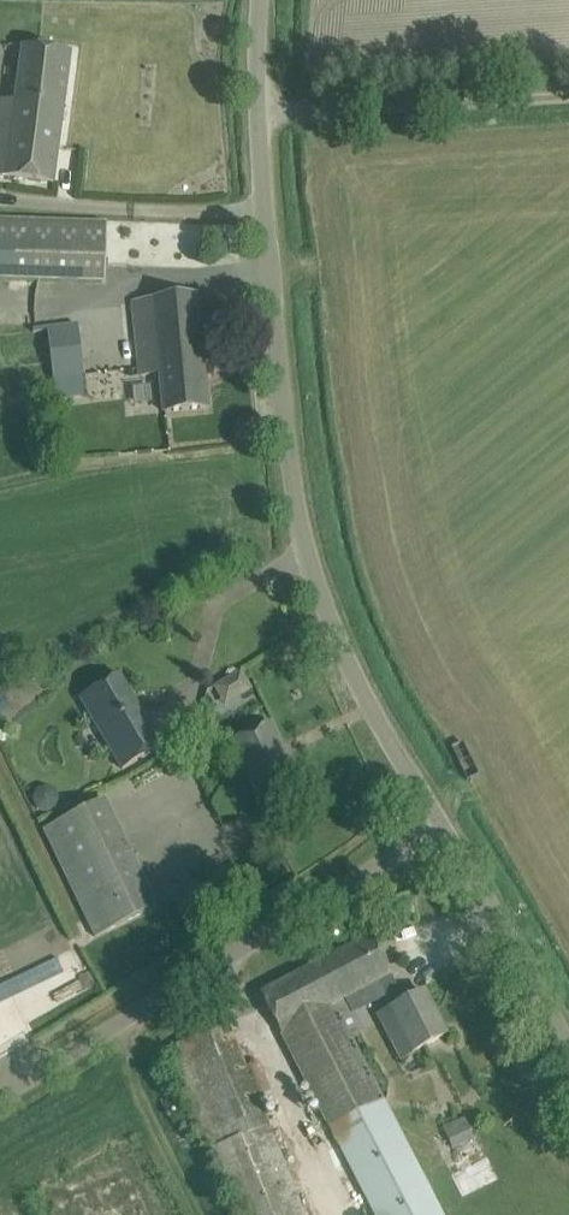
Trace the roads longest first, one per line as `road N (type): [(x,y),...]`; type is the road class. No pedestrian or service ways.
road 1 (unclassified): [(448,826),(338,629),(309,554),(254,117)]
road 2 (unclassified): [(0,1094),(448,826)]
road 3 (track): [(568,96),(254,117)]
road 4 (unclassified): [(568,1040),(448,826)]

